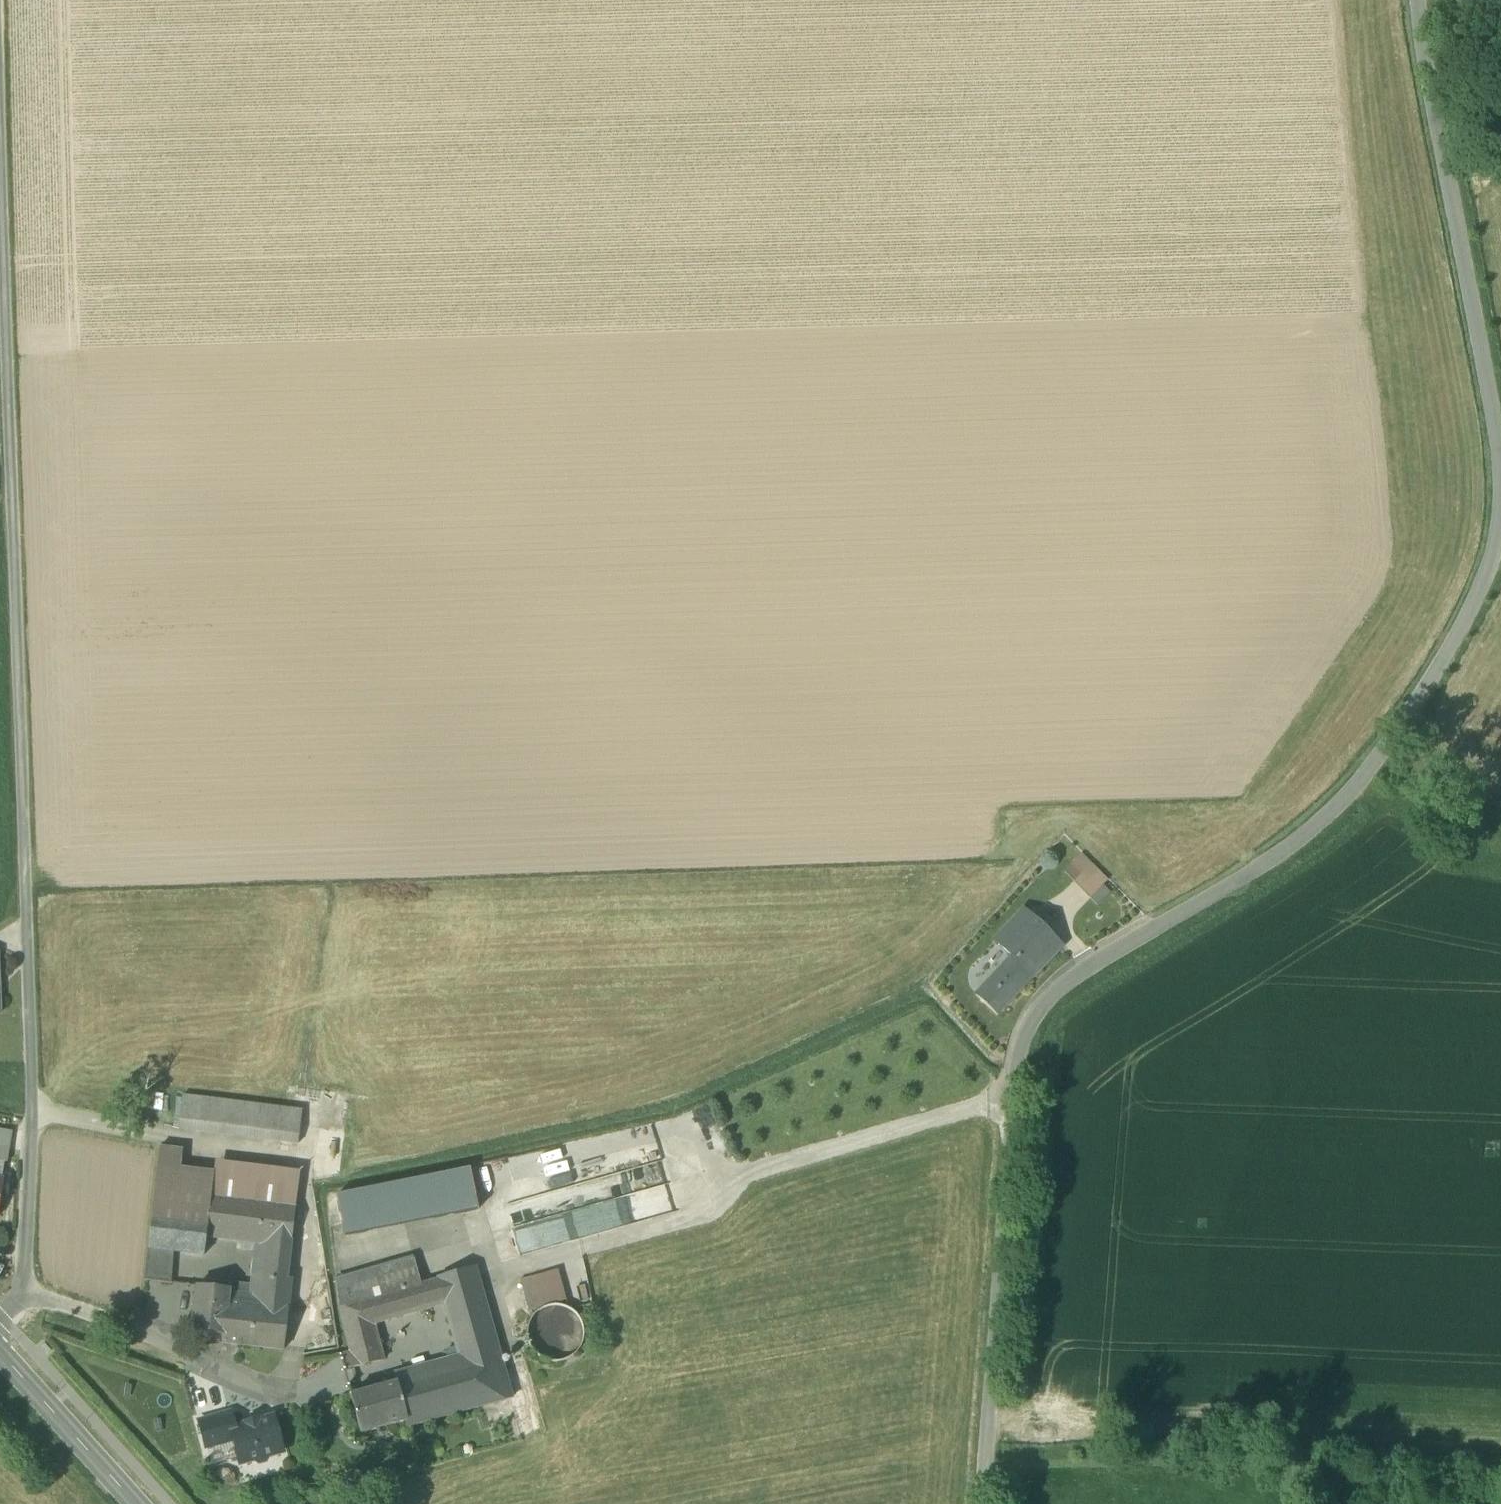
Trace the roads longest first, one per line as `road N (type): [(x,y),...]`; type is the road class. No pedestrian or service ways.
road 1 (unclassified): [(1500,508),(1484,595),(1381,759),(1303,838),(1057,987),(1023,1043),(982,1503)]
road 2 (residential): [(0,169),(31,1105),(24,1279),(16,1291)]
road 3 (unclassified): [(1424,0),(1424,42),(1491,382),(1500,471)]
road 4 (residential): [(282,1394),(139,1330),(16,1291)]
road 5 (tertiary): [(0,1350),(136,1503)]

